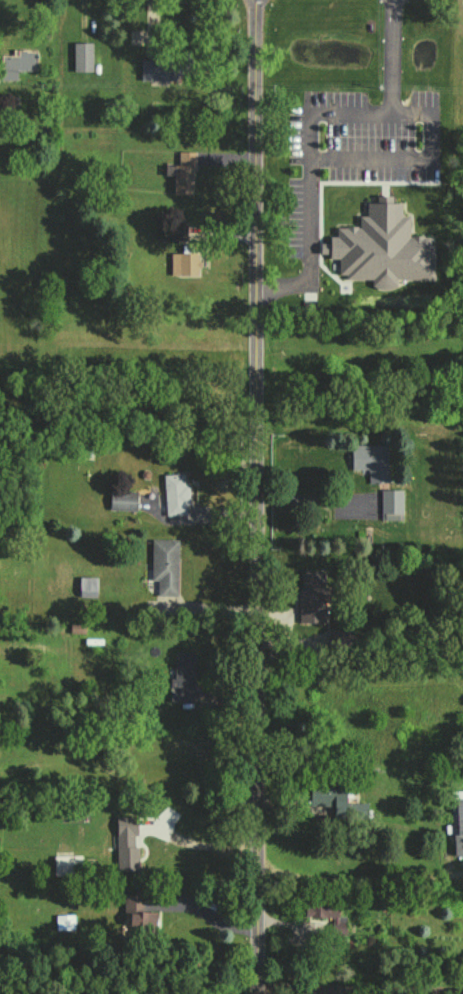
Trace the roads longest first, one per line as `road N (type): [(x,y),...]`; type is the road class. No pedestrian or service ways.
road 1 (residential): [(255,993),(250,0)]

